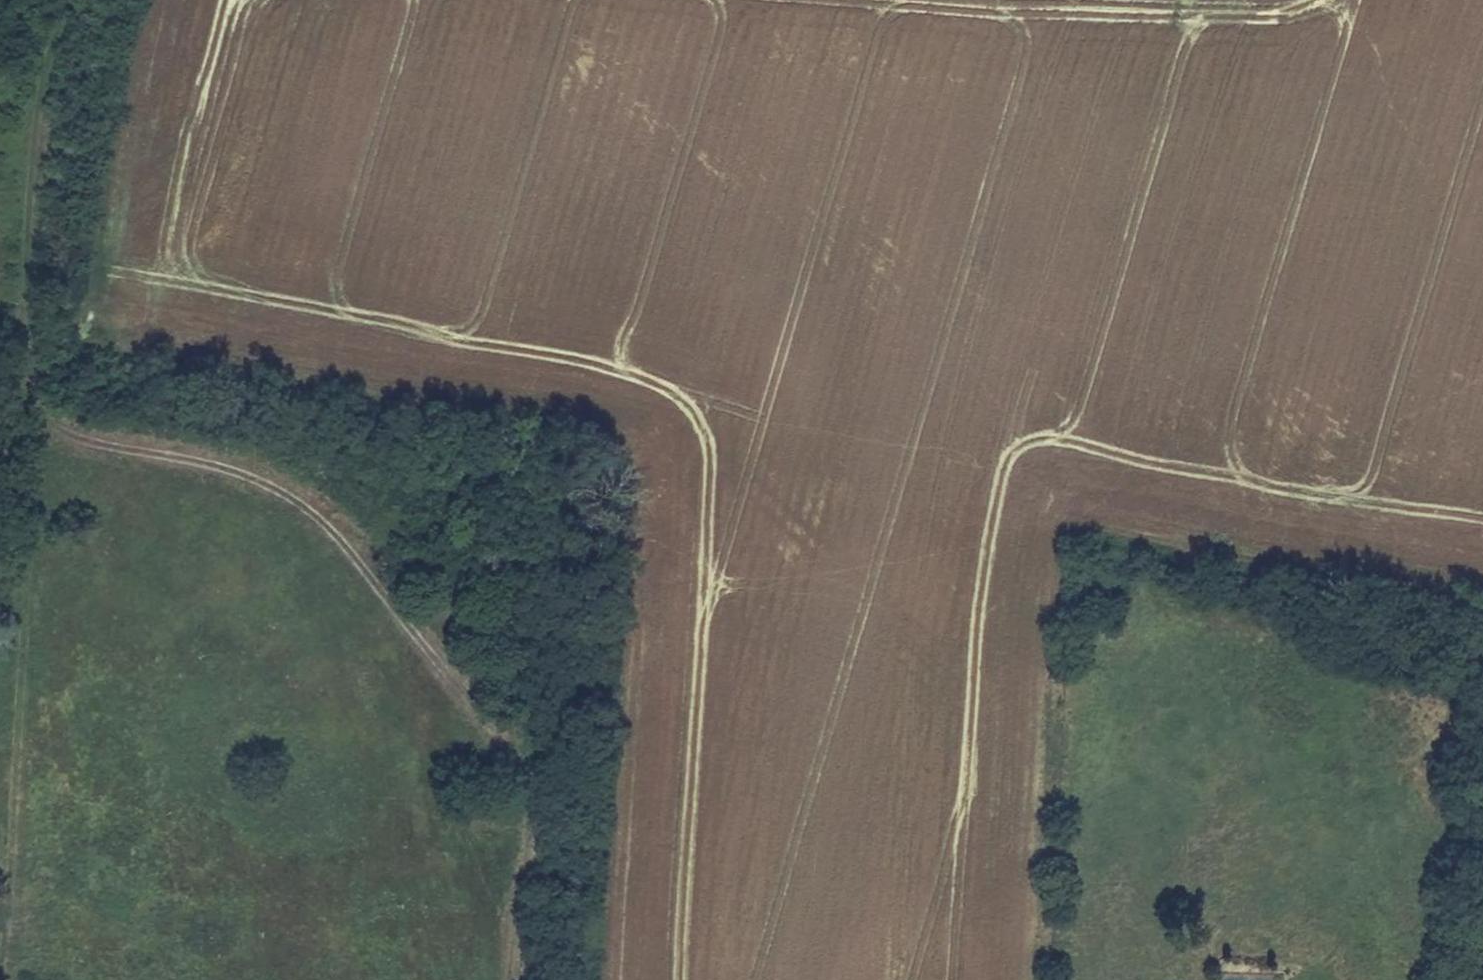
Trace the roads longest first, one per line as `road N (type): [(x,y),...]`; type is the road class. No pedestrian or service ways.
road 1 (track): [(509,979),(533,793),(508,748),(313,513),(238,469),(101,441),(43,403),(31,371),(40,82),(68,0)]

